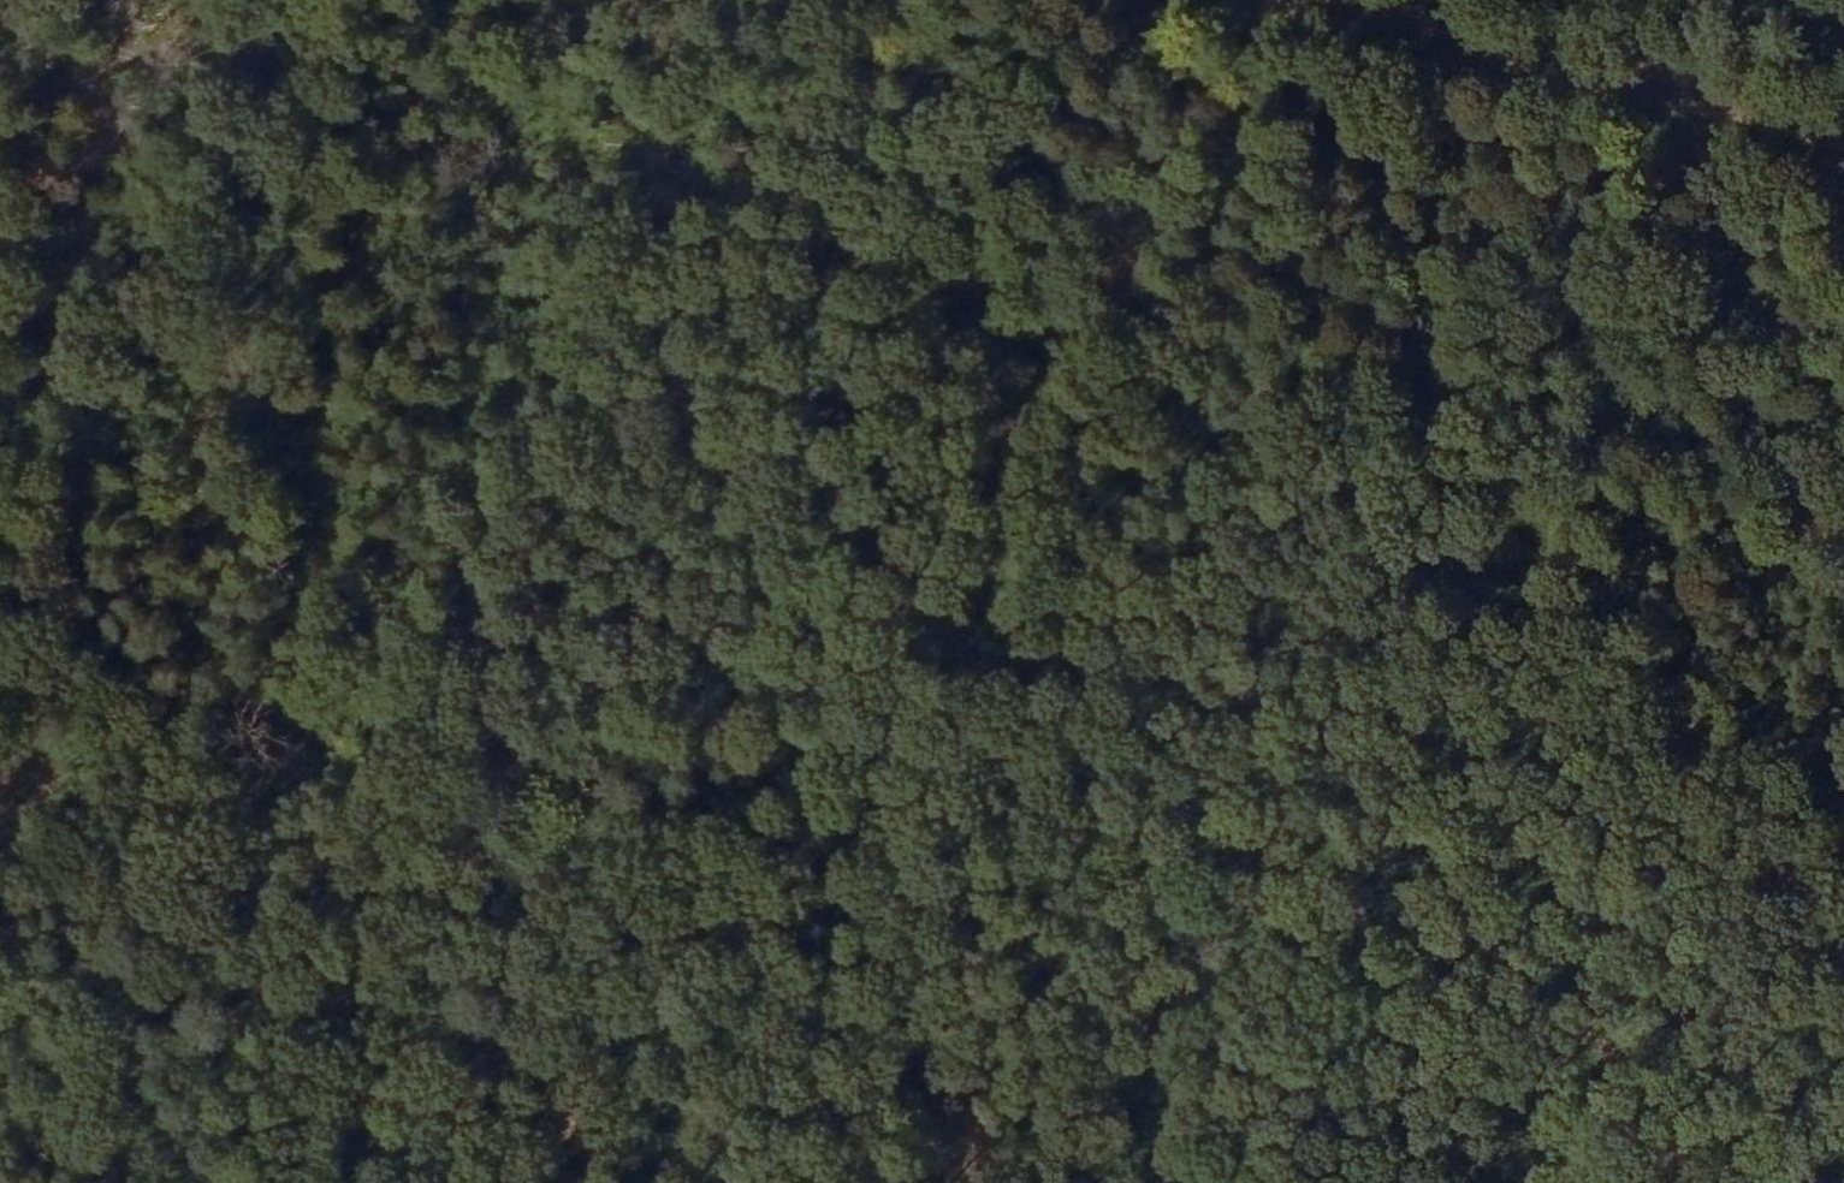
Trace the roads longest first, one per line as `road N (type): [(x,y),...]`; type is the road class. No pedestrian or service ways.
road 1 (track): [(1275,0),(1843,137)]

